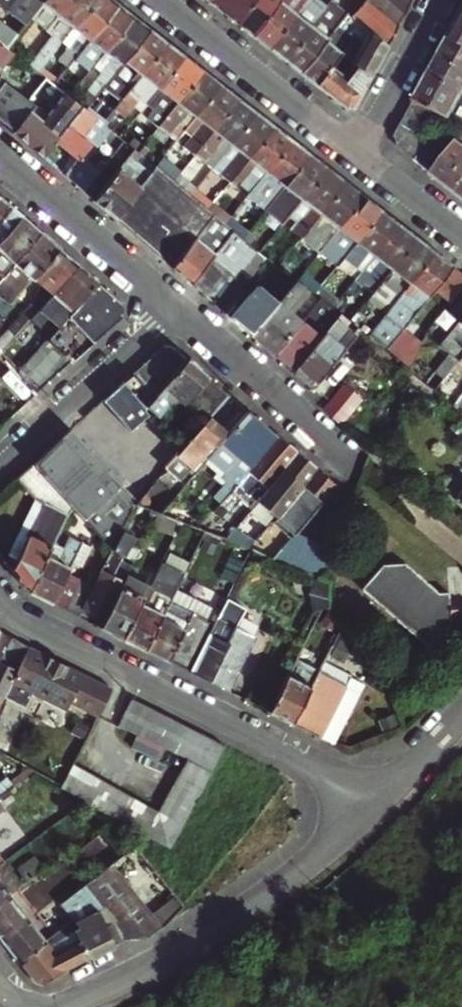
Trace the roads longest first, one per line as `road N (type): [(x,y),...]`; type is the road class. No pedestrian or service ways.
road 1 (residential): [(377,799),(0,592)]
road 2 (residential): [(52,1006),(239,916),(377,799)]
road 3 (residential): [(163,0),(360,149)]
road 4 (residential): [(172,307),(352,461)]
road 5 (residential): [(0,154),(172,307)]
road 6 (residential): [(0,457),(172,307)]
road 7 (residential): [(445,0),(360,149)]
road 8 (residential): [(360,149),(461,229)]
road 9 (residential): [(461,711),(377,799)]

